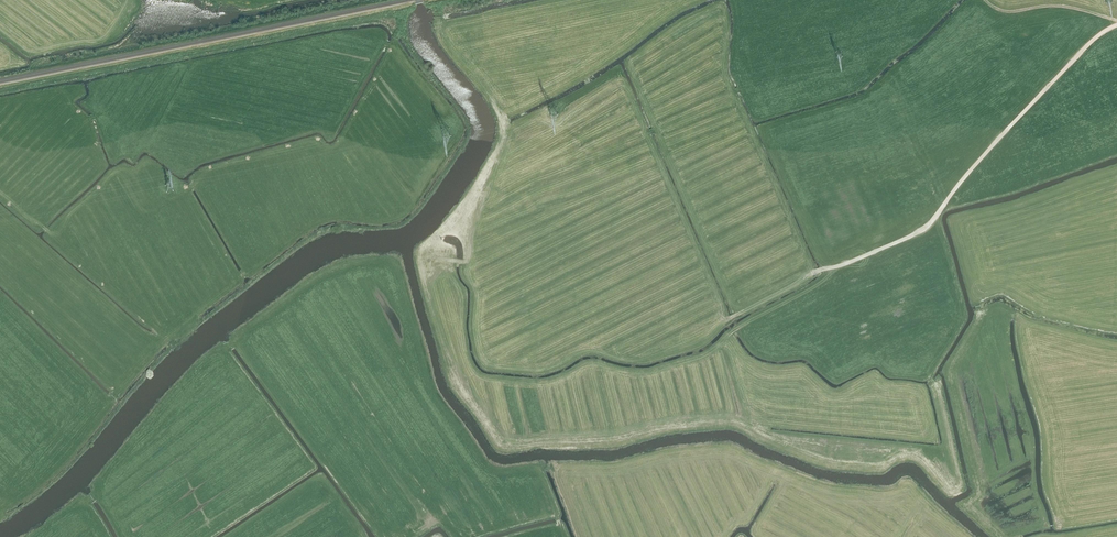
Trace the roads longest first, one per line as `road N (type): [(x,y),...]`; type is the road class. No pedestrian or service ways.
road 1 (track): [(1116,25),(1089,43),(964,176),(934,221),(828,268)]
road 2 (track): [(1116,21),(1058,5),(1010,13),(985,0)]

